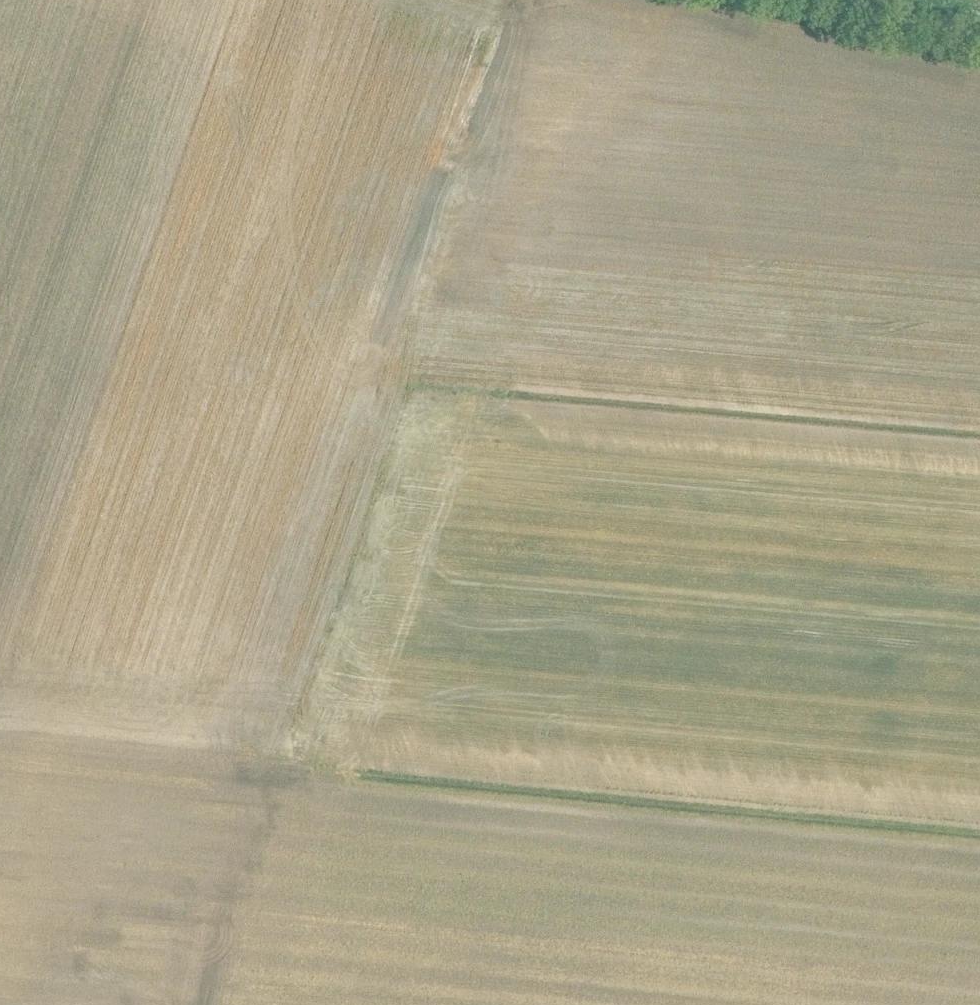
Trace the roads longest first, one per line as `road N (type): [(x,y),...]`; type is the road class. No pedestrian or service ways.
road 1 (tertiary): [(833,0),(979,34)]

